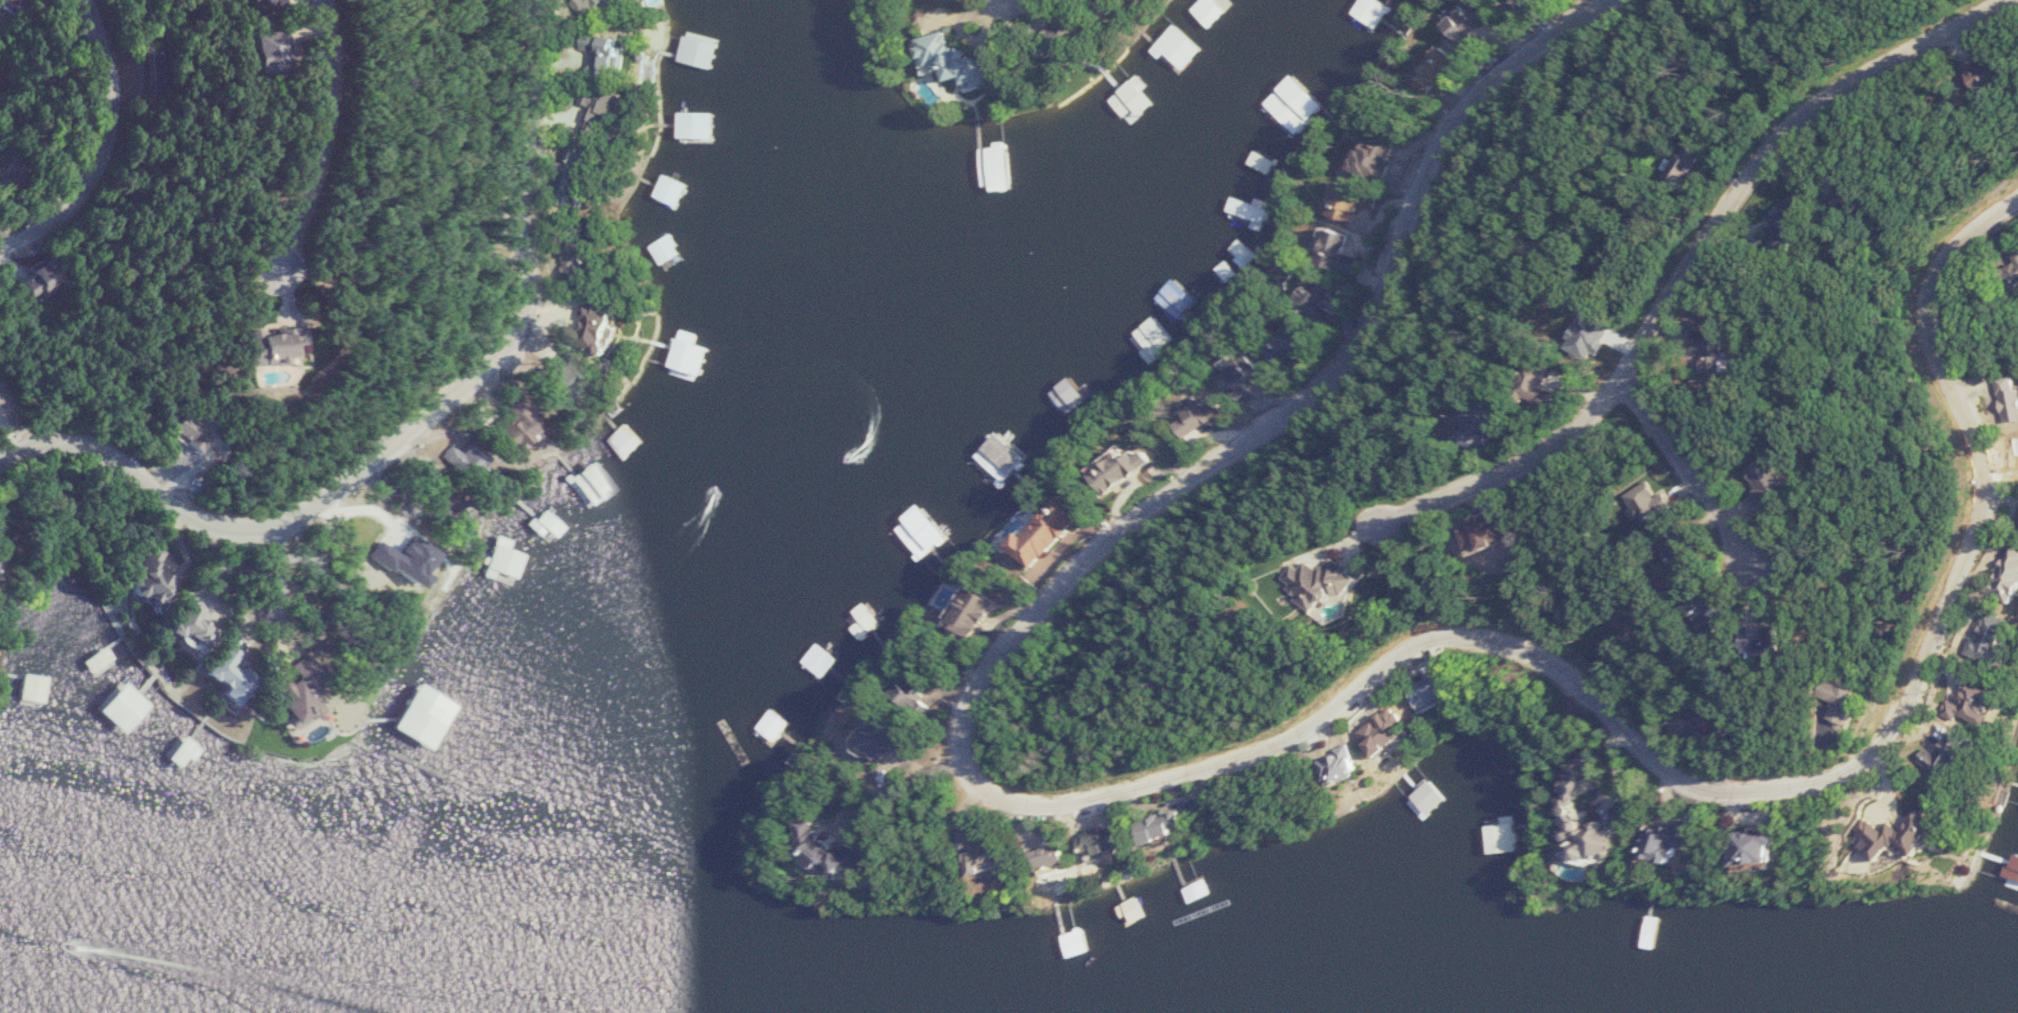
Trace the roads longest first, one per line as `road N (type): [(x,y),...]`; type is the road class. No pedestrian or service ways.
road 1 (residential): [(2017,198),(1953,244),(1934,278),(1928,317),(1937,370),(1977,437),(1986,499),(1908,719),(1869,764),(1831,783),(1777,793),(1706,787),(1635,742),(1548,660),(1464,636),(1401,655),(1314,726),(1277,745),(1171,782),(1069,807),(998,795),(968,754),(969,724),(976,696),(1005,654),(1109,537),(1330,384),(1362,349),(1441,142),(1477,94),(1593,0)]
road 2 (residential): [(536,0),(543,62),(526,280),(515,330),(465,392),(324,497),(260,526),(216,524),(88,447),(32,446),(0,467)]
road 3 (residential): [(2017,0),(1811,115),(1717,231),(1598,414),(1558,454),(1403,525)]
road 4 (residential): [(0,247),(33,227),(102,135),(110,69),(90,0)]
road 5 (residential): [(276,267),(325,101),(327,55),(316,0)]
road 6 (residential): [(1624,383),(1757,565)]

